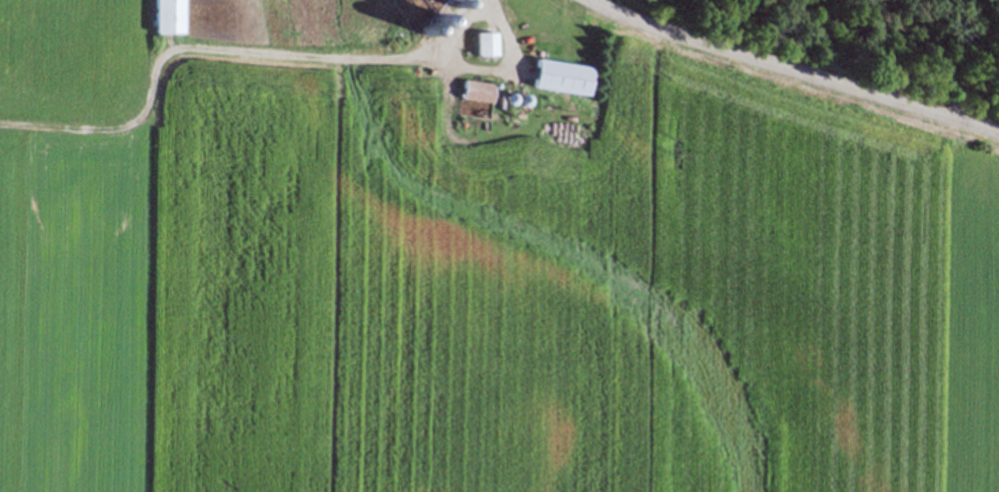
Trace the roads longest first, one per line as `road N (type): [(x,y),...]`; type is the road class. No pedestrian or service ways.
road 1 (residential): [(998,131),(592,0)]

